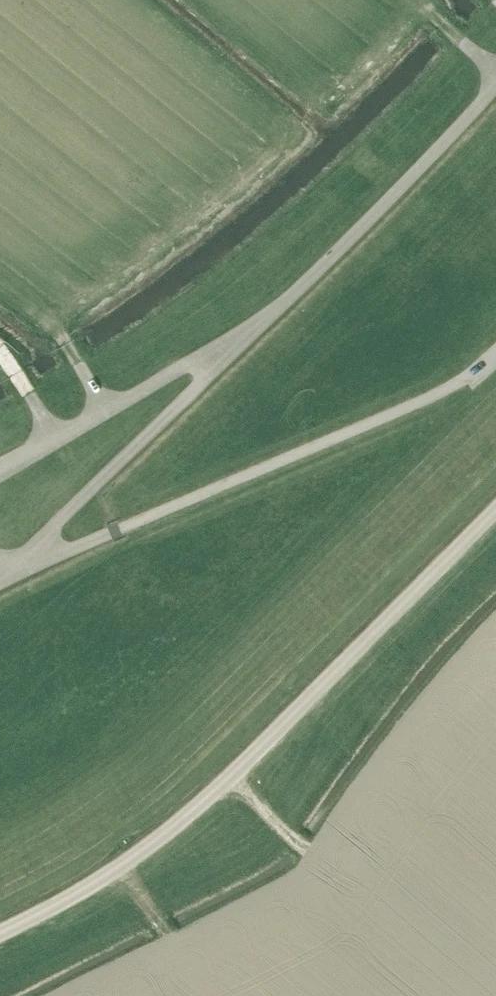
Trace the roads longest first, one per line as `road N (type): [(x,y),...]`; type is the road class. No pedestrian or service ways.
road 1 (unclassified): [(0,933),(95,883),(197,807),(495,511)]

